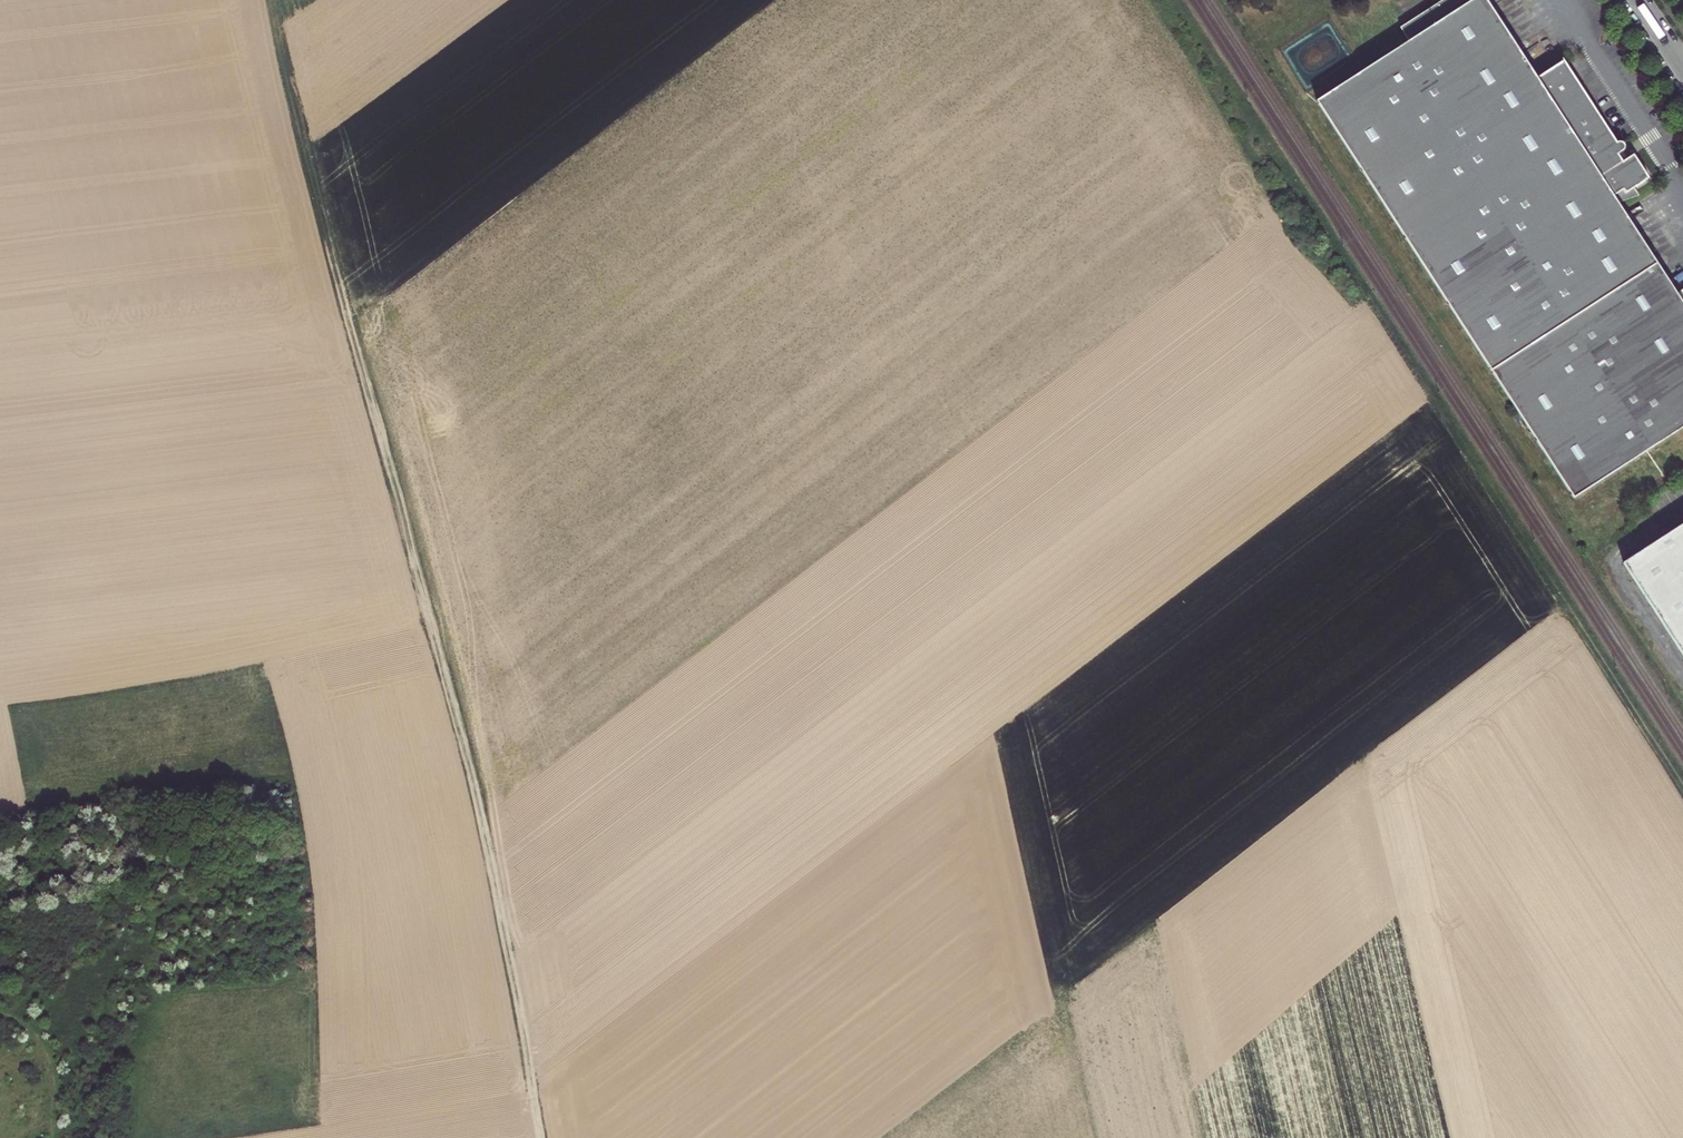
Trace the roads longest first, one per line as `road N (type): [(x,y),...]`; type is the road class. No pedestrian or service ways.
road 1 (track): [(541,1137),(478,796),(344,307),(276,2)]

